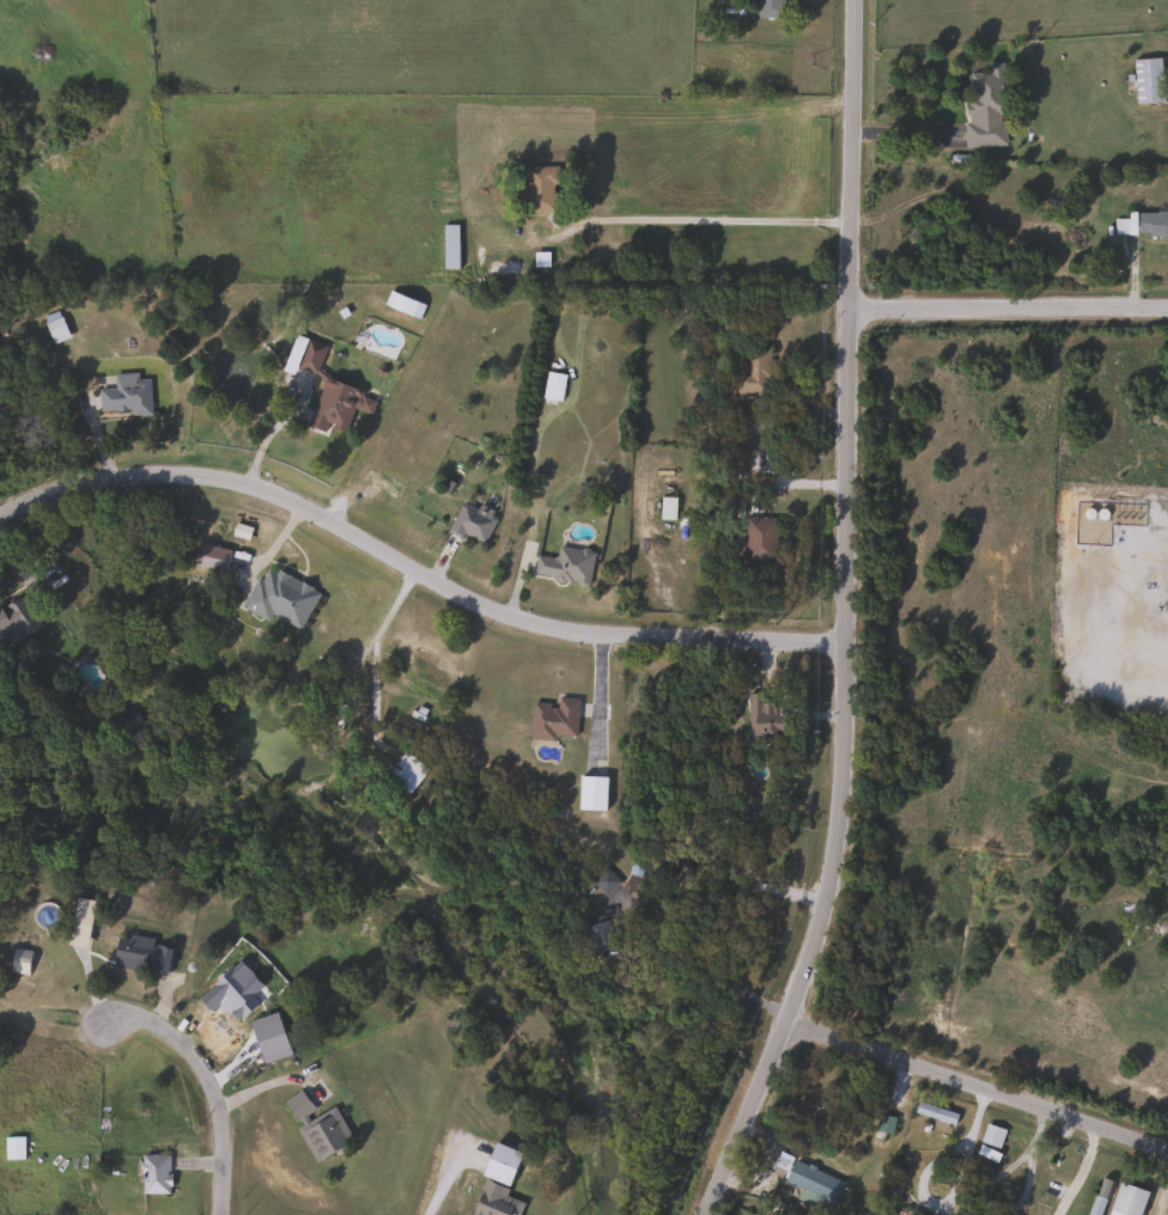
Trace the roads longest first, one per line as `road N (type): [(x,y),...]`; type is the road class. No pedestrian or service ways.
road 1 (residential): [(707,1214),(789,1020),(838,865),(852,0)]
road 2 (residential): [(846,639),(664,639),(540,625),(481,608),(312,508),(229,477),(105,472),(0,515)]
road 3 (residential): [(1167,1153),(789,1020)]
road 4 (residential): [(1167,307),(850,311)]
road 5 (residential): [(226,1214),(221,1128),(203,1074),(154,1030),(103,1025)]

